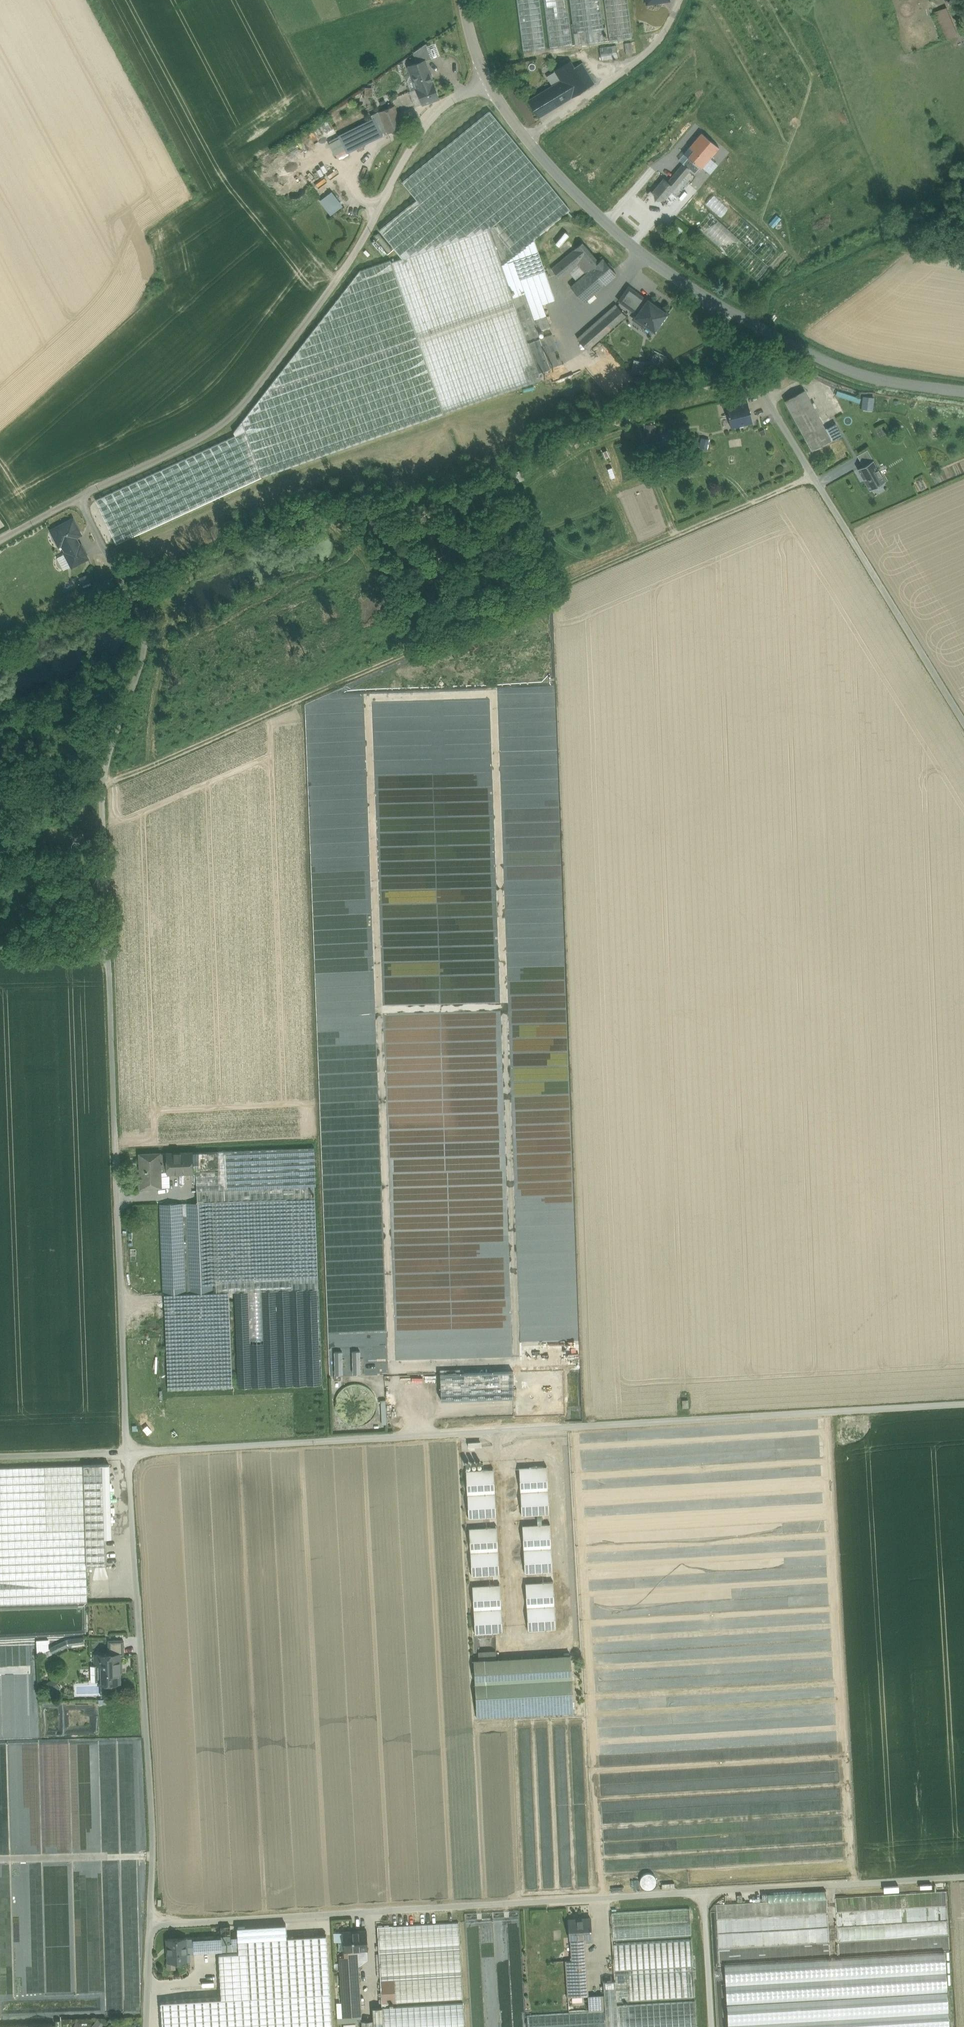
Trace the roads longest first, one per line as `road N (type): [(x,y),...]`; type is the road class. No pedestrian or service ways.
road 1 (unclassified): [(963,1404),(126,1453)]
road 2 (unclassified): [(150,1924),(963,1877)]
road 3 (track): [(818,478),(102,786)]
road 4 (unclassified): [(0,538),(237,416),(356,250),(415,129),(451,97),(486,84)]
road 5 (unclassified): [(109,947),(126,1453)]
road 6 (residential): [(714,301),(738,354),(963,714)]
road 7 (unclassified): [(126,1453),(153,1839),(150,1924)]
road 8 (track): [(79,498),(146,635),(102,786)]
road 9 (unclassified): [(714,301),(843,369),(963,393)]
road 10 (unclassified): [(530,144),(602,218),(714,301)]
road 11 (residential): [(530,144),(616,85),(670,35),(686,0)]
road 12 (track): [(102,786),(109,947)]
road 13 (track): [(0,1860),(153,1856)]
road 14 (track): [(704,1892),(712,2026)]
road 15 (unclassified): [(126,1453),(0,1457)]

